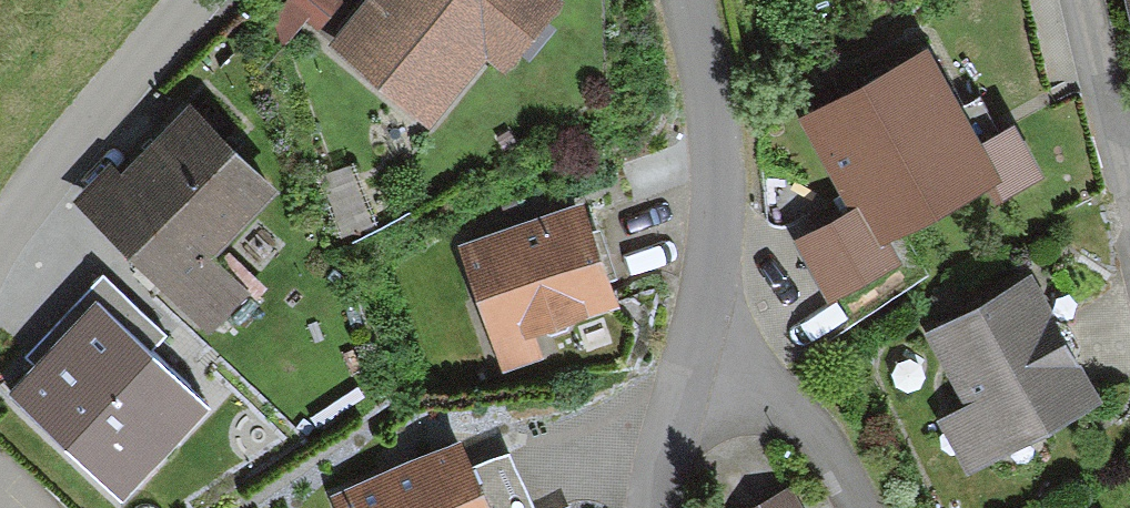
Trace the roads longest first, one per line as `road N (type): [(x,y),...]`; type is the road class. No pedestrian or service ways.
road 1 (residential): [(701,0),(720,95),(708,245),(652,507)]
road 2 (residential): [(0,241),(189,0)]
road 3 (residential): [(1089,0),(1129,168)]

